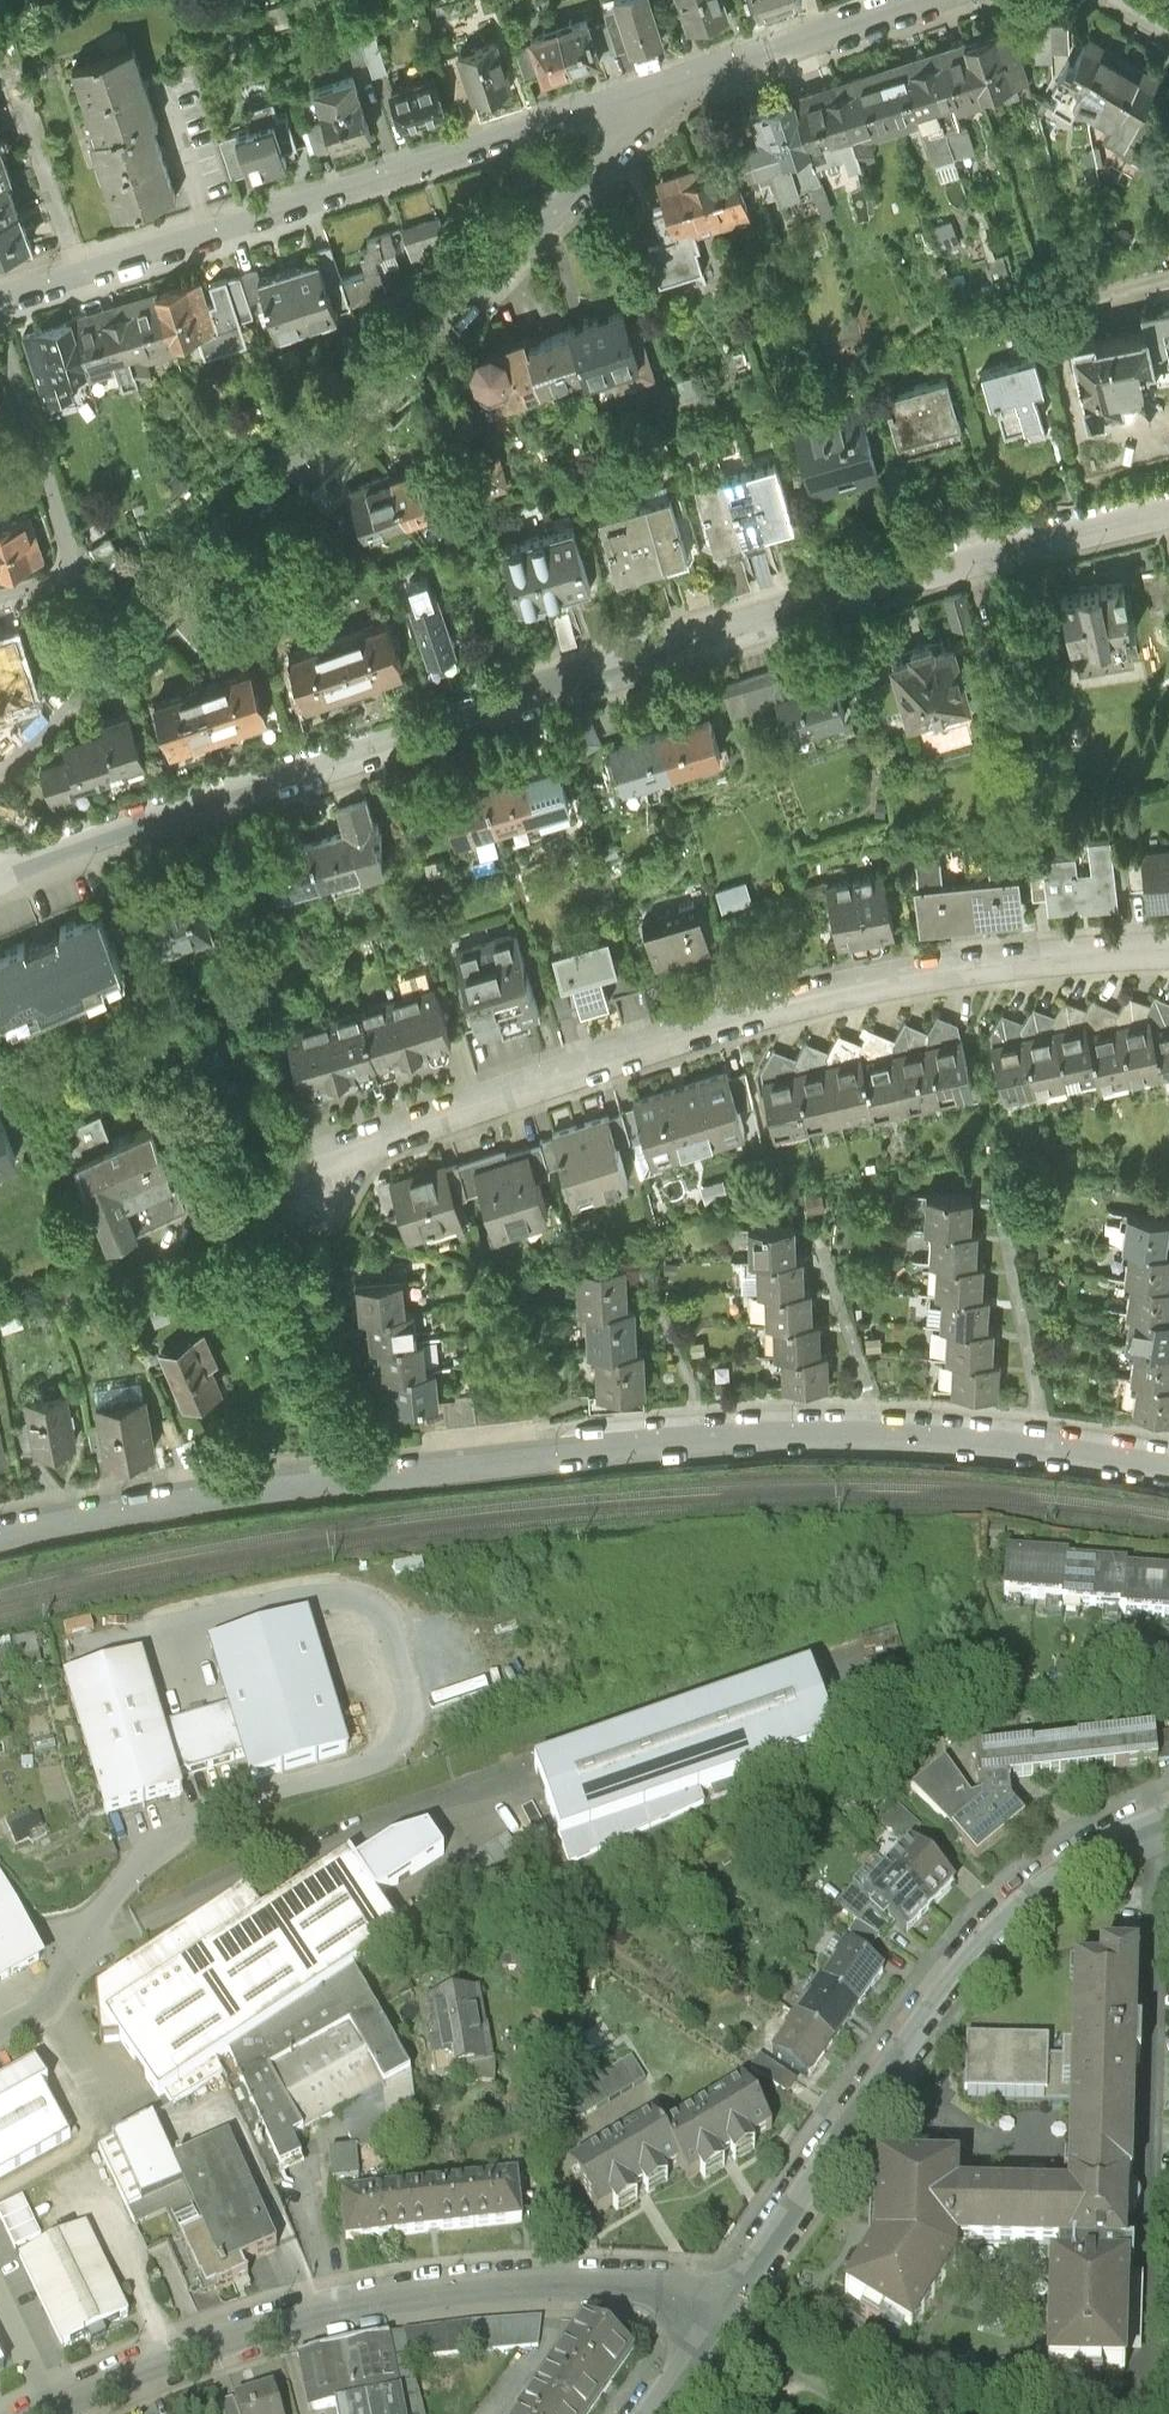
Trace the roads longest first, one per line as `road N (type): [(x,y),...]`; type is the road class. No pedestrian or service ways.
road 1 (residential): [(1168,505),(520,690),(173,809),(0,879)]
road 2 (residential): [(1168,1465),(959,1432),(803,1430),(380,1469),(0,1533)]
road 3 (unclassified): [(0,2031),(45,2005),(96,1915),(144,1858),(227,1811),(379,1766),(412,1729),(387,1629),(373,1609),(351,1600),(320,1598),(88,1646)]
road 4 (residential): [(0,771),(619,134),(641,88)]
road 5 (residential): [(1168,948),(902,977),(744,1011),(350,1139),(302,1170)]
road 6 (unclassified): [(54,2413),(216,2343),(350,2309),(532,2287),(650,2290),(686,2298),(716,2316)]
road 7 (residential): [(1168,1816),(1109,1841),(1036,1889),(970,1949),(716,2316)]
road 8 (residential): [(641,88),(0,299)]
road 9 (residential): [(0,591),(47,574),(63,562),(67,544),(0,319)]
road 10 (residential): [(909,0),(641,88)]

